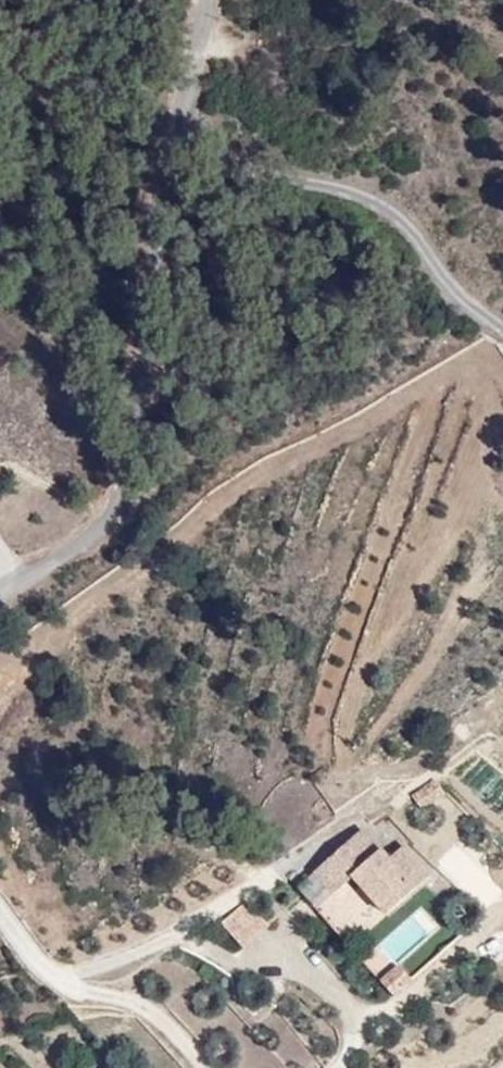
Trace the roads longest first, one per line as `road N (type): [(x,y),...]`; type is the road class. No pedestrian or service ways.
road 1 (residential): [(190,11),(186,117),(138,484),(0,589)]
road 2 (track): [(195,0),(190,11),(55,41),(0,135)]
road 3 (track): [(0,178),(145,392)]

